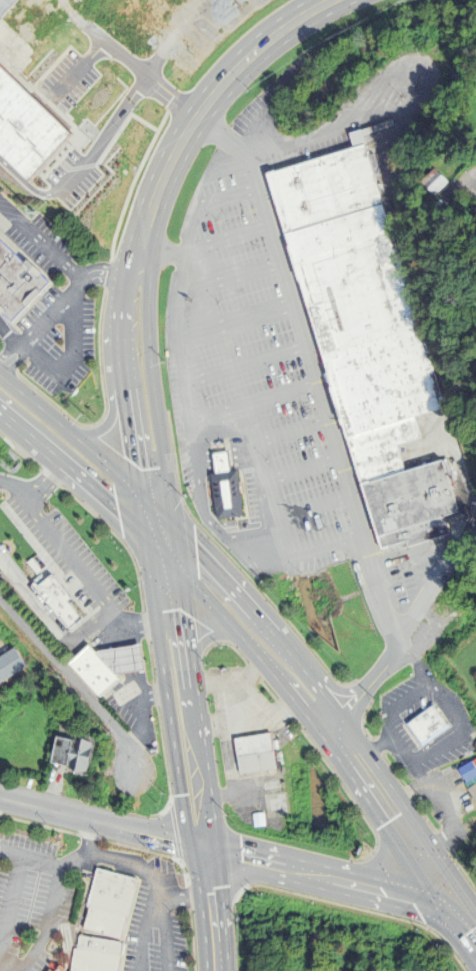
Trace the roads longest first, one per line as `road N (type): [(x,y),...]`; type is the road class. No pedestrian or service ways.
road 1 (primary): [(156,529),(130,343),(147,227),(170,165),(212,99),(254,52),(336,0)]
road 2 (primary): [(456,910),(285,663),(156,529)]
road 3 (primary): [(203,848),(211,793),(185,615),(156,529)]
road 4 (primary): [(156,529),(157,620),(183,795),(203,848)]
road 5 (secondary): [(156,529),(116,475),(5,382)]
road 6 (residential): [(130,766),(113,728),(0,602)]
road 7 (secondary): [(0,413),(109,504),(156,529)]
road 8 (primary): [(319,876),(456,910)]
road 9 (secondary): [(130,343),(107,426),(92,434),(62,430)]

